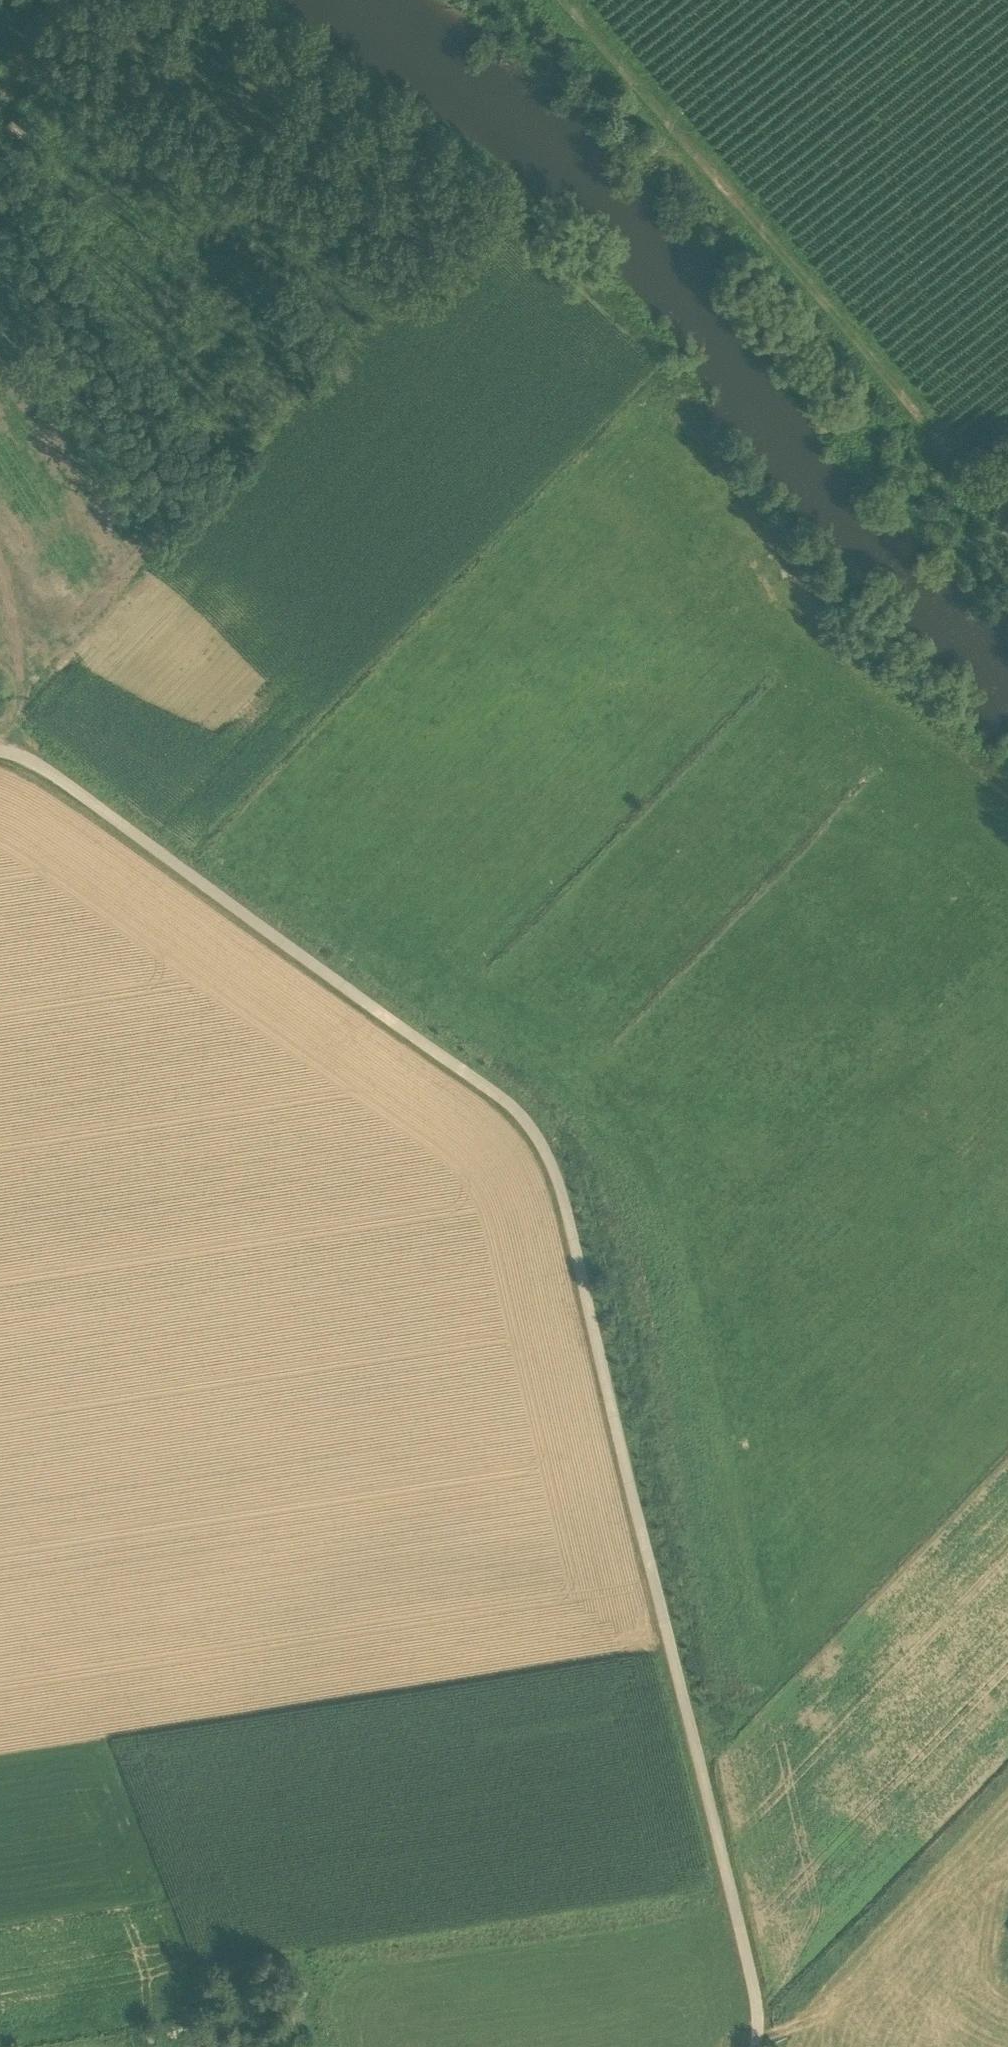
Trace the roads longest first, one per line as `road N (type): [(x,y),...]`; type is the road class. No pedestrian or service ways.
road 1 (unclassified): [(758,2046),(759,1981),(719,1848),(561,1173),(527,1124),(453,1065),(49,774),(0,752)]
road 2 (track): [(1007,517),(560,0)]

